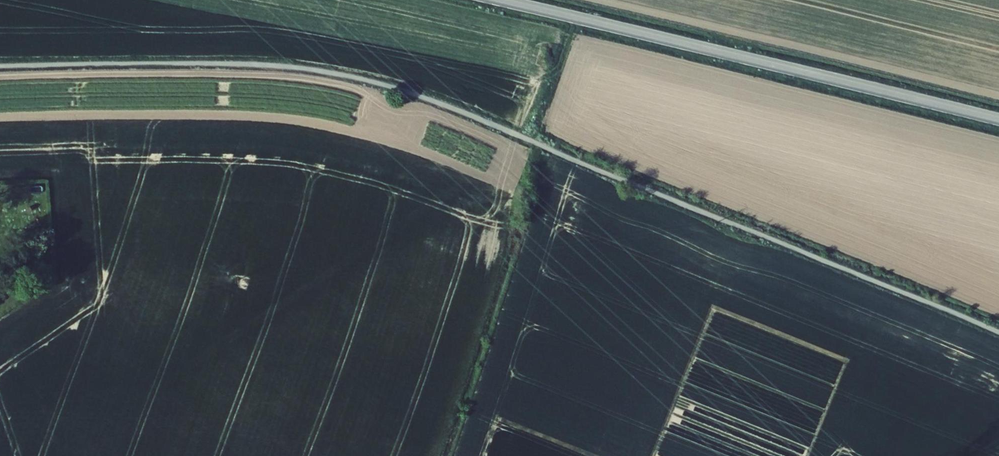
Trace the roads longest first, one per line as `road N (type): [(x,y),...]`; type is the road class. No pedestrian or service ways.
road 1 (tertiary): [(998,120),(502,0)]

